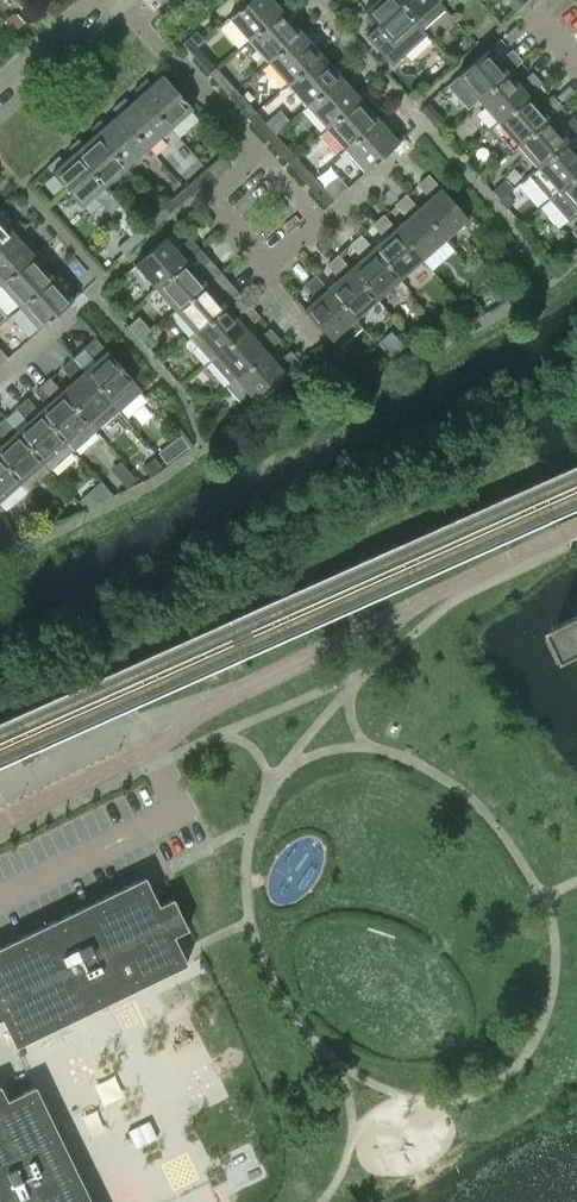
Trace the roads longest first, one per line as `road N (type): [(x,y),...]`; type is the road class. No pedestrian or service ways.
road 1 (residential): [(0,791),(179,708),(225,697)]
road 2 (residential): [(257,156),(114,0)]
road 3 (residential): [(269,276),(206,202),(257,156)]
road 4 (residential): [(0,88),(107,0)]

